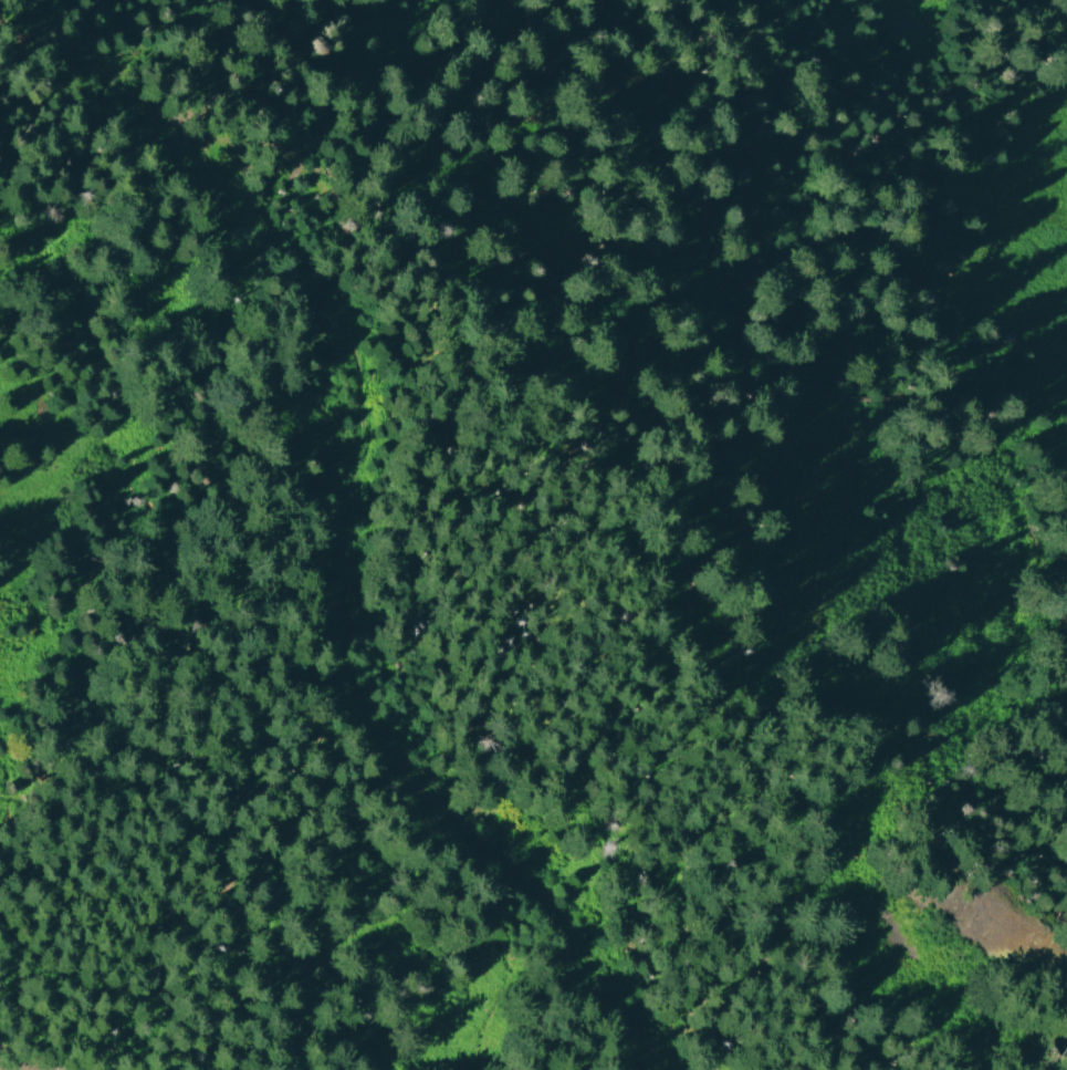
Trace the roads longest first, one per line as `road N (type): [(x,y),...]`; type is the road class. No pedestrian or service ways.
road 1 (track): [(684,1069),(508,870),(404,723),(347,367),(327,301),(306,267),(0,12)]

